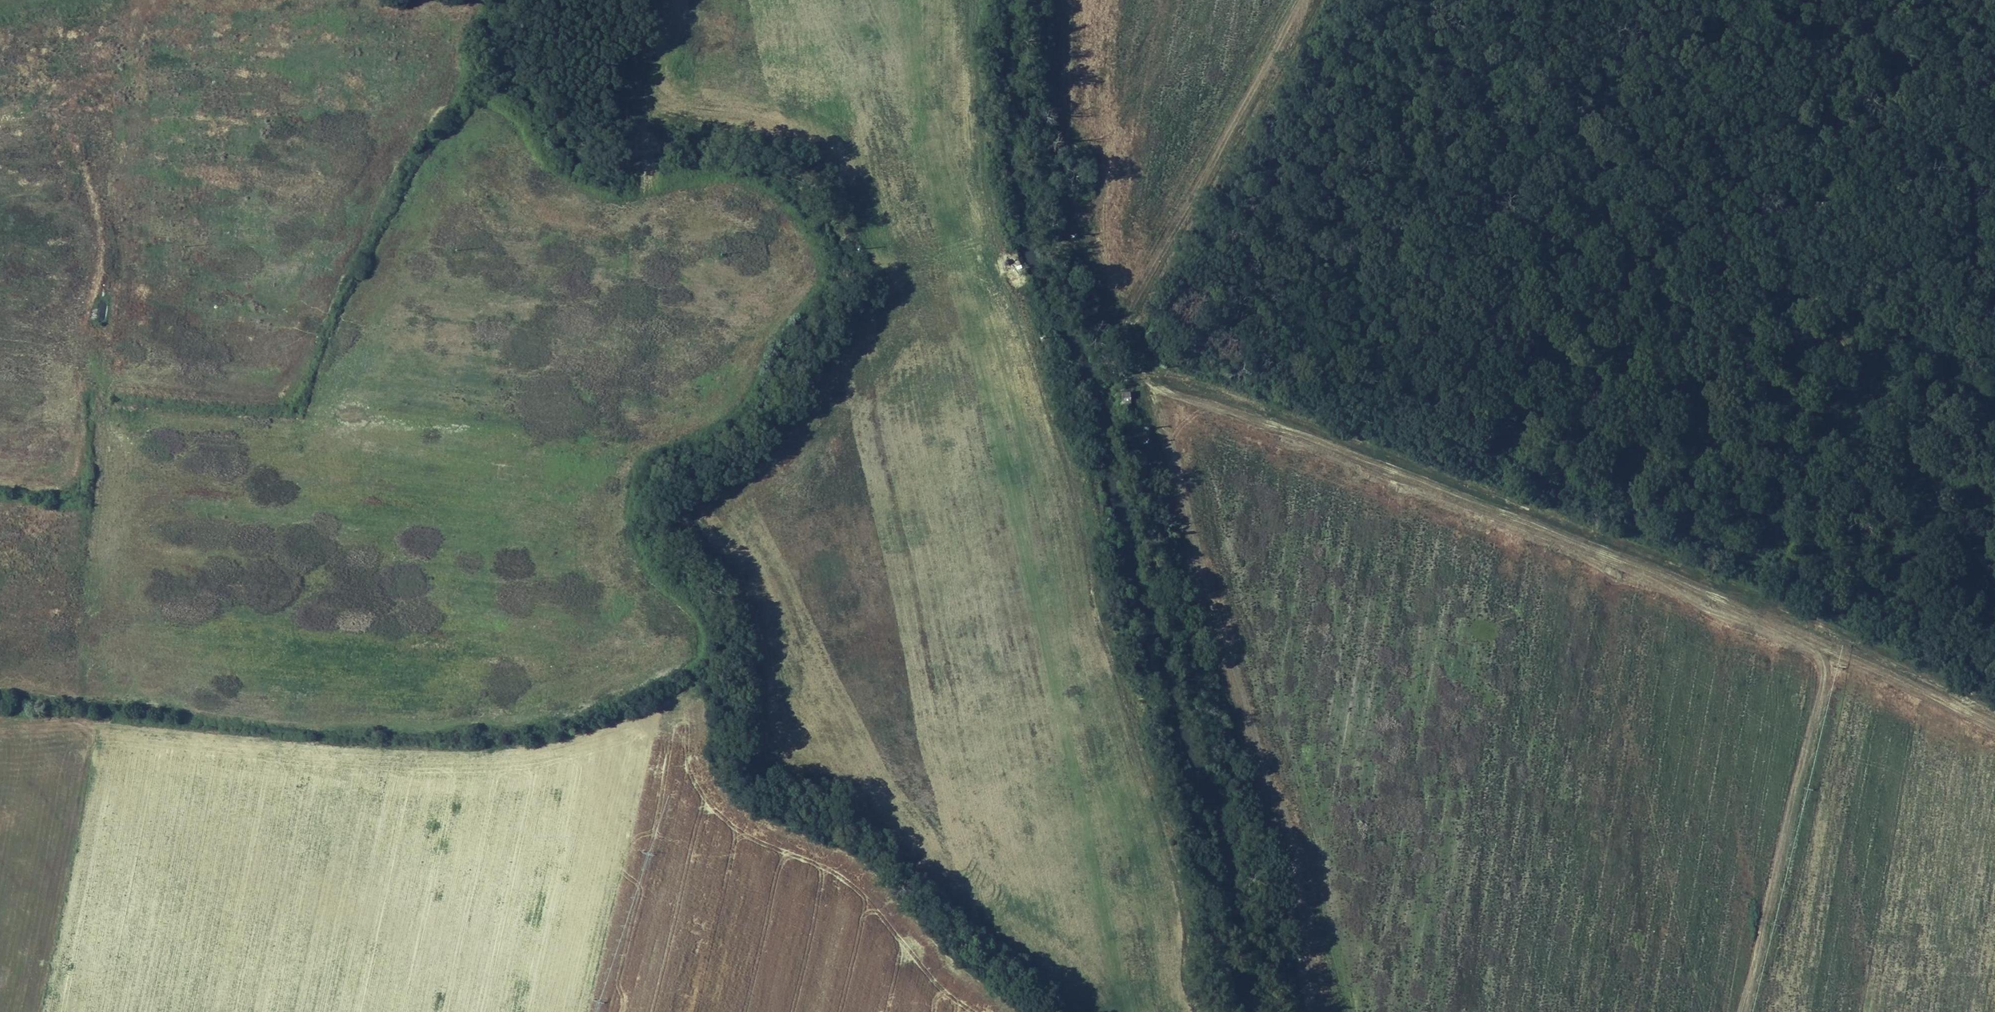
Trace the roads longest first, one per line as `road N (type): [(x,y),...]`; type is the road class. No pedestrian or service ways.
road 1 (track): [(1994,702),(1785,607),(1198,382),(1161,377),(1130,358),(1088,275),(1054,137),(1049,0)]
road 2 (track): [(1994,573),(1894,442),(1608,0)]

